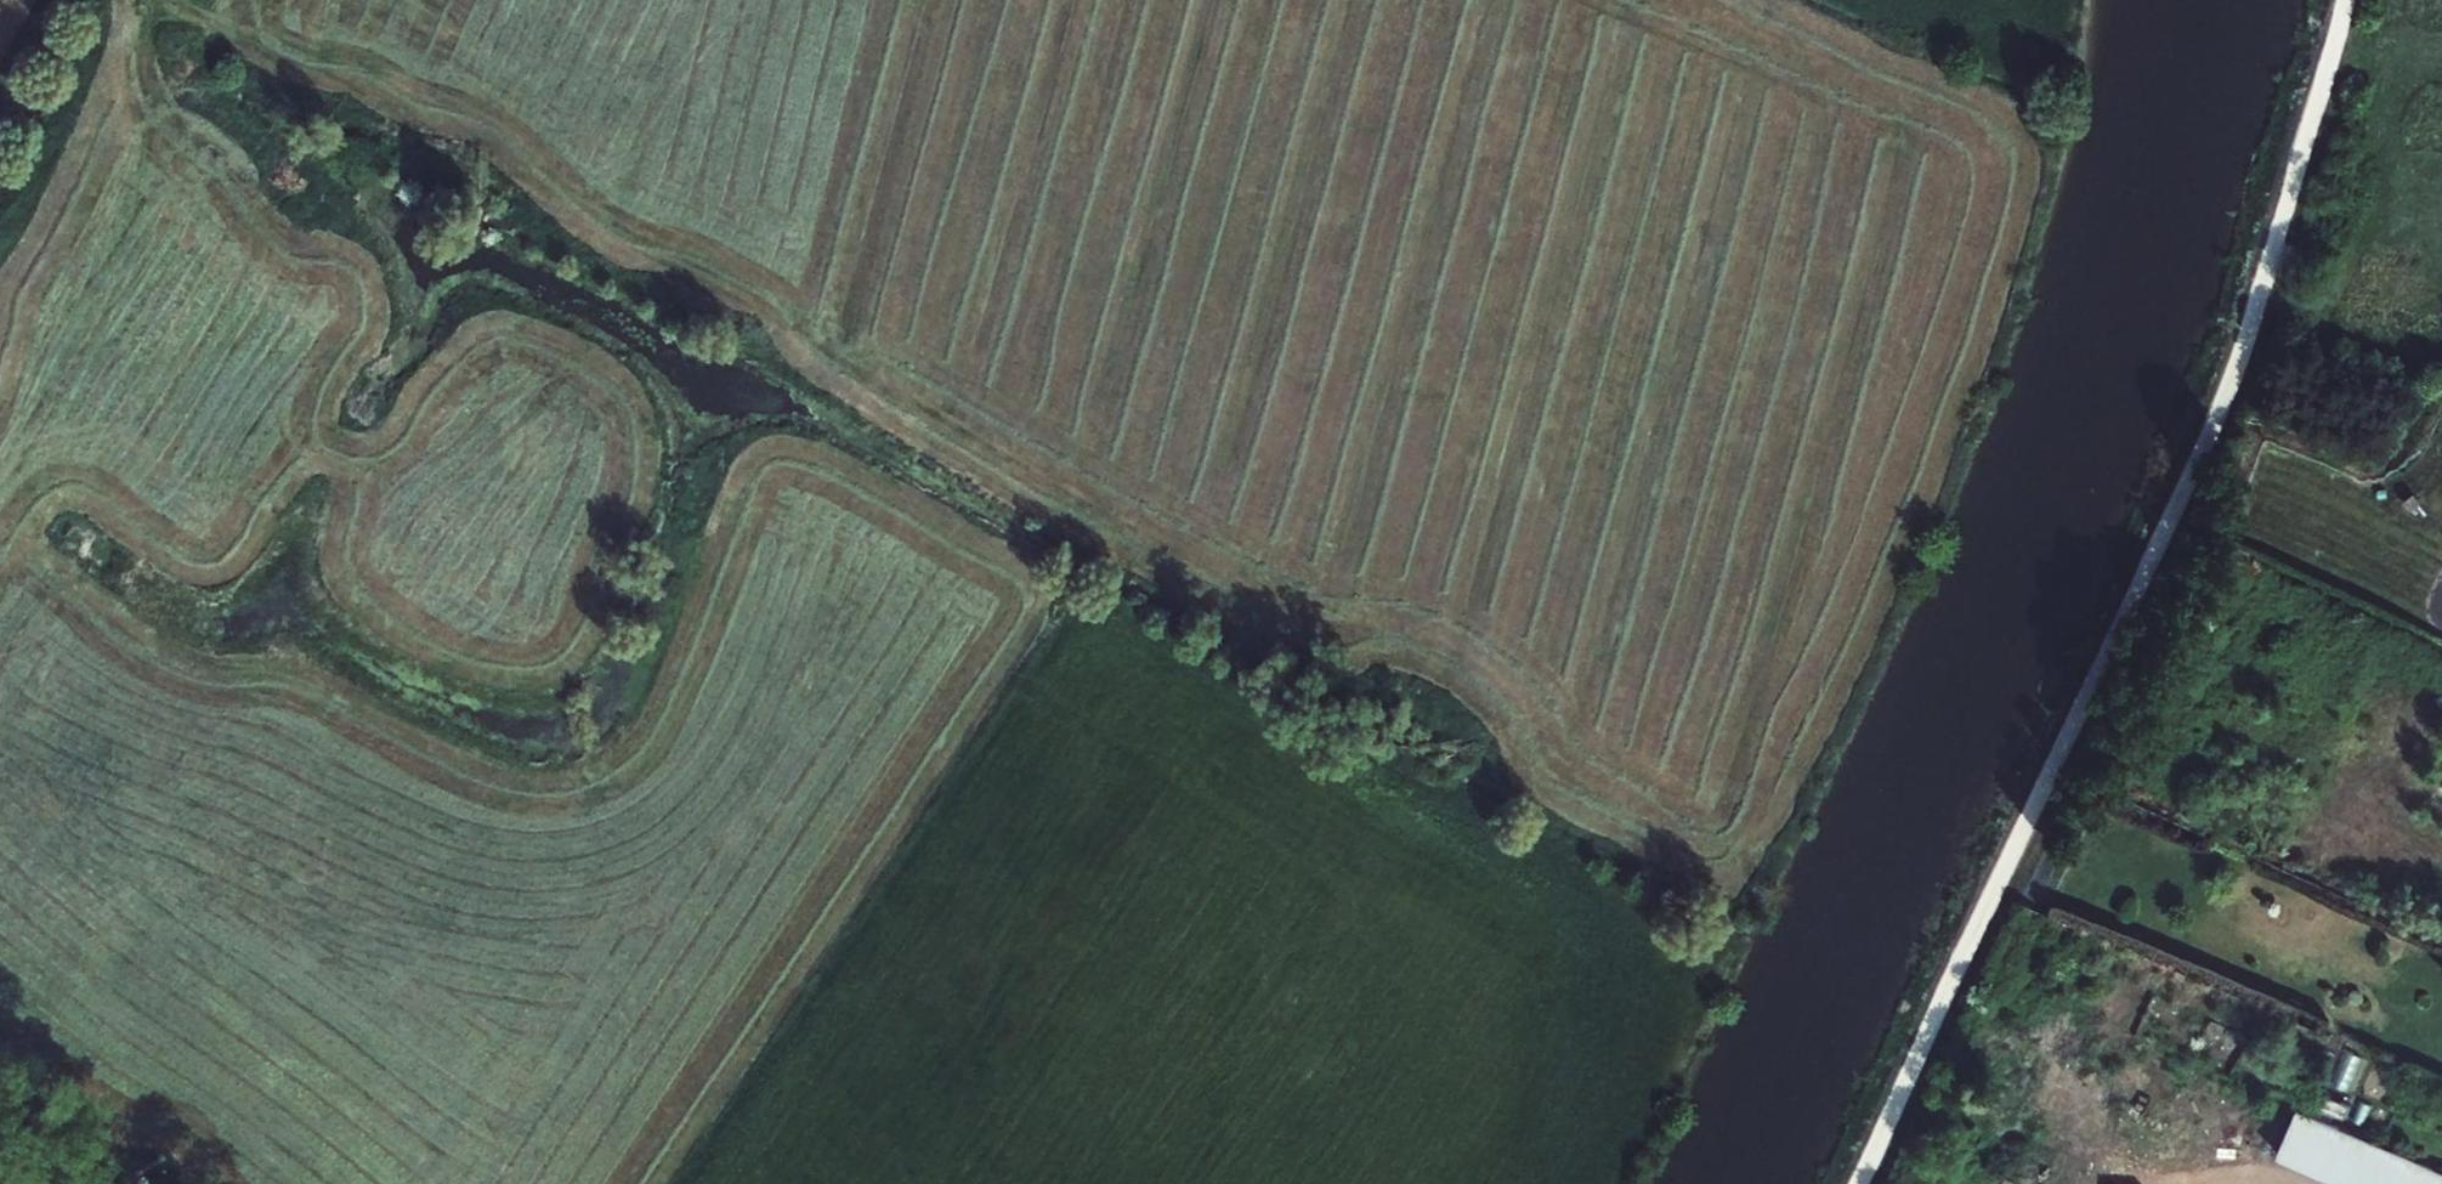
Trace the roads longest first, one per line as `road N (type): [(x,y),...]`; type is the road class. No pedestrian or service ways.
road 1 (track): [(171,0),(200,26),(407,130)]

